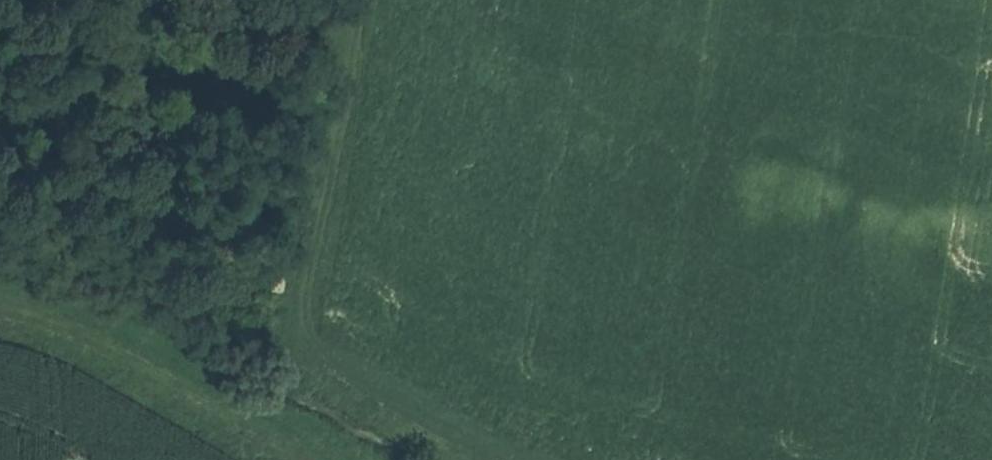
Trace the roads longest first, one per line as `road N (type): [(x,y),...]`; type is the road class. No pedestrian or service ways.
road 1 (track): [(356,0),(298,348),(306,369),(471,459)]
road 2 (track): [(0,307),(138,363),(299,459)]
road 3 (track): [(0,100),(142,109),(333,137)]

